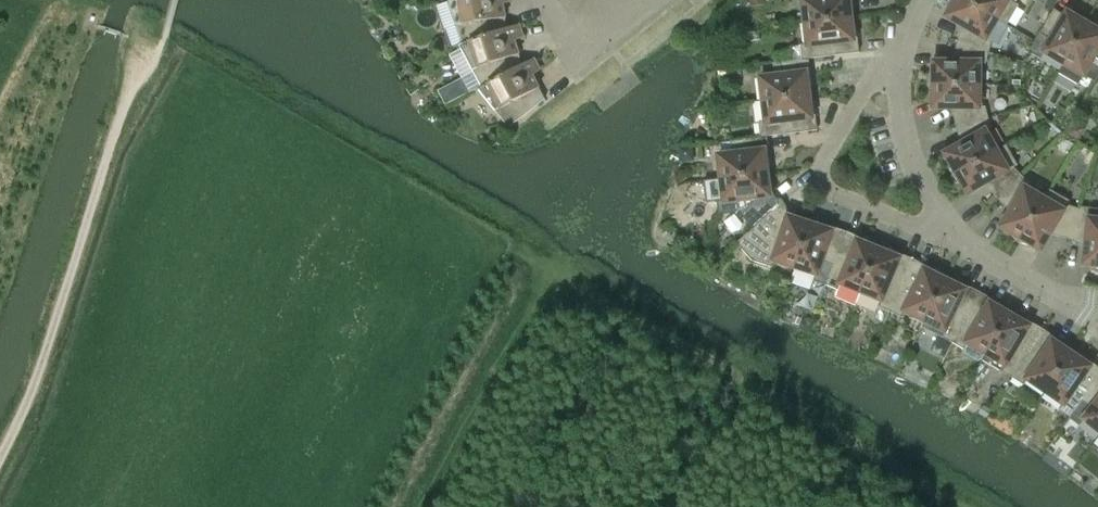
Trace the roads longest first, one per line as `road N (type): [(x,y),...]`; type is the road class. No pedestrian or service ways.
road 1 (residential): [(954,238),(835,196),(824,165),(896,53)]
road 2 (residential): [(954,238),(919,164),(896,53)]
road 3 (residential): [(1090,320),(954,238)]

